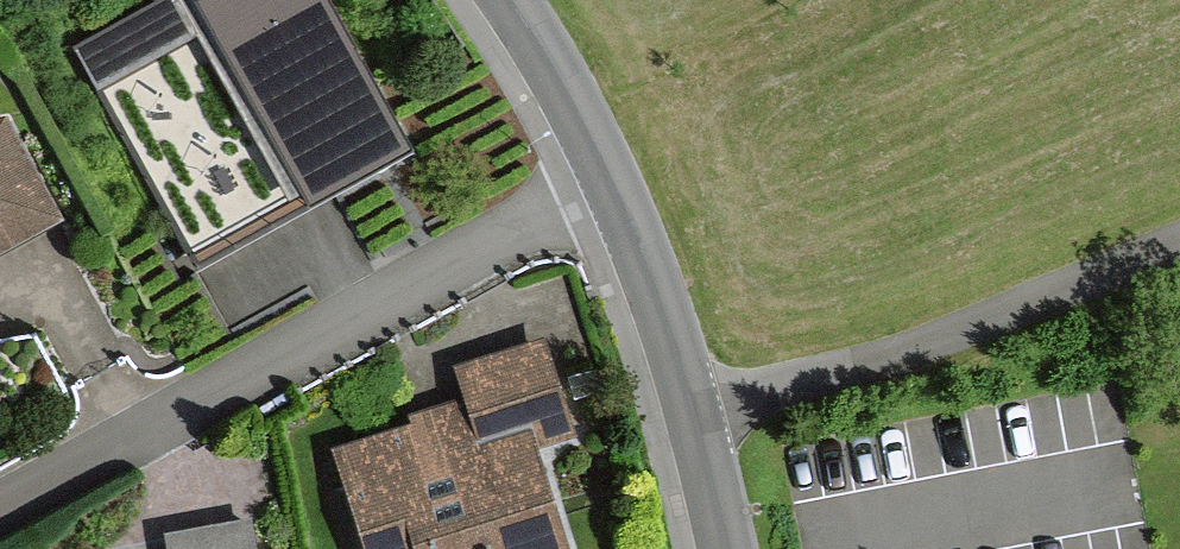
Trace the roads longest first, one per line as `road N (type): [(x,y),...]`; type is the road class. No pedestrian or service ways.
road 1 (residential): [(603,172),(0,500)]
road 2 (unclassified): [(689,405),(792,385),(1050,300),(1179,246)]
road 3 (residential): [(603,172),(689,405)]
road 4 (residential): [(511,0),(603,172)]
road 5 (residential): [(689,405),(720,548)]

